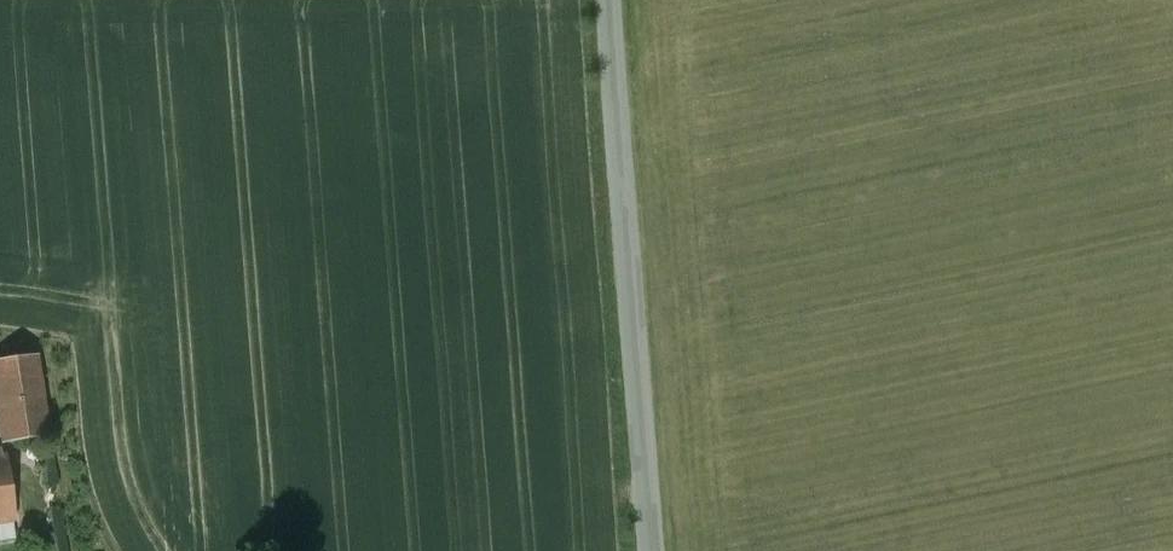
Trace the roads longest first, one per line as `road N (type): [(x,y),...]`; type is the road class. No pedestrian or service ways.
road 1 (unclassified): [(616,0),(656,550)]

